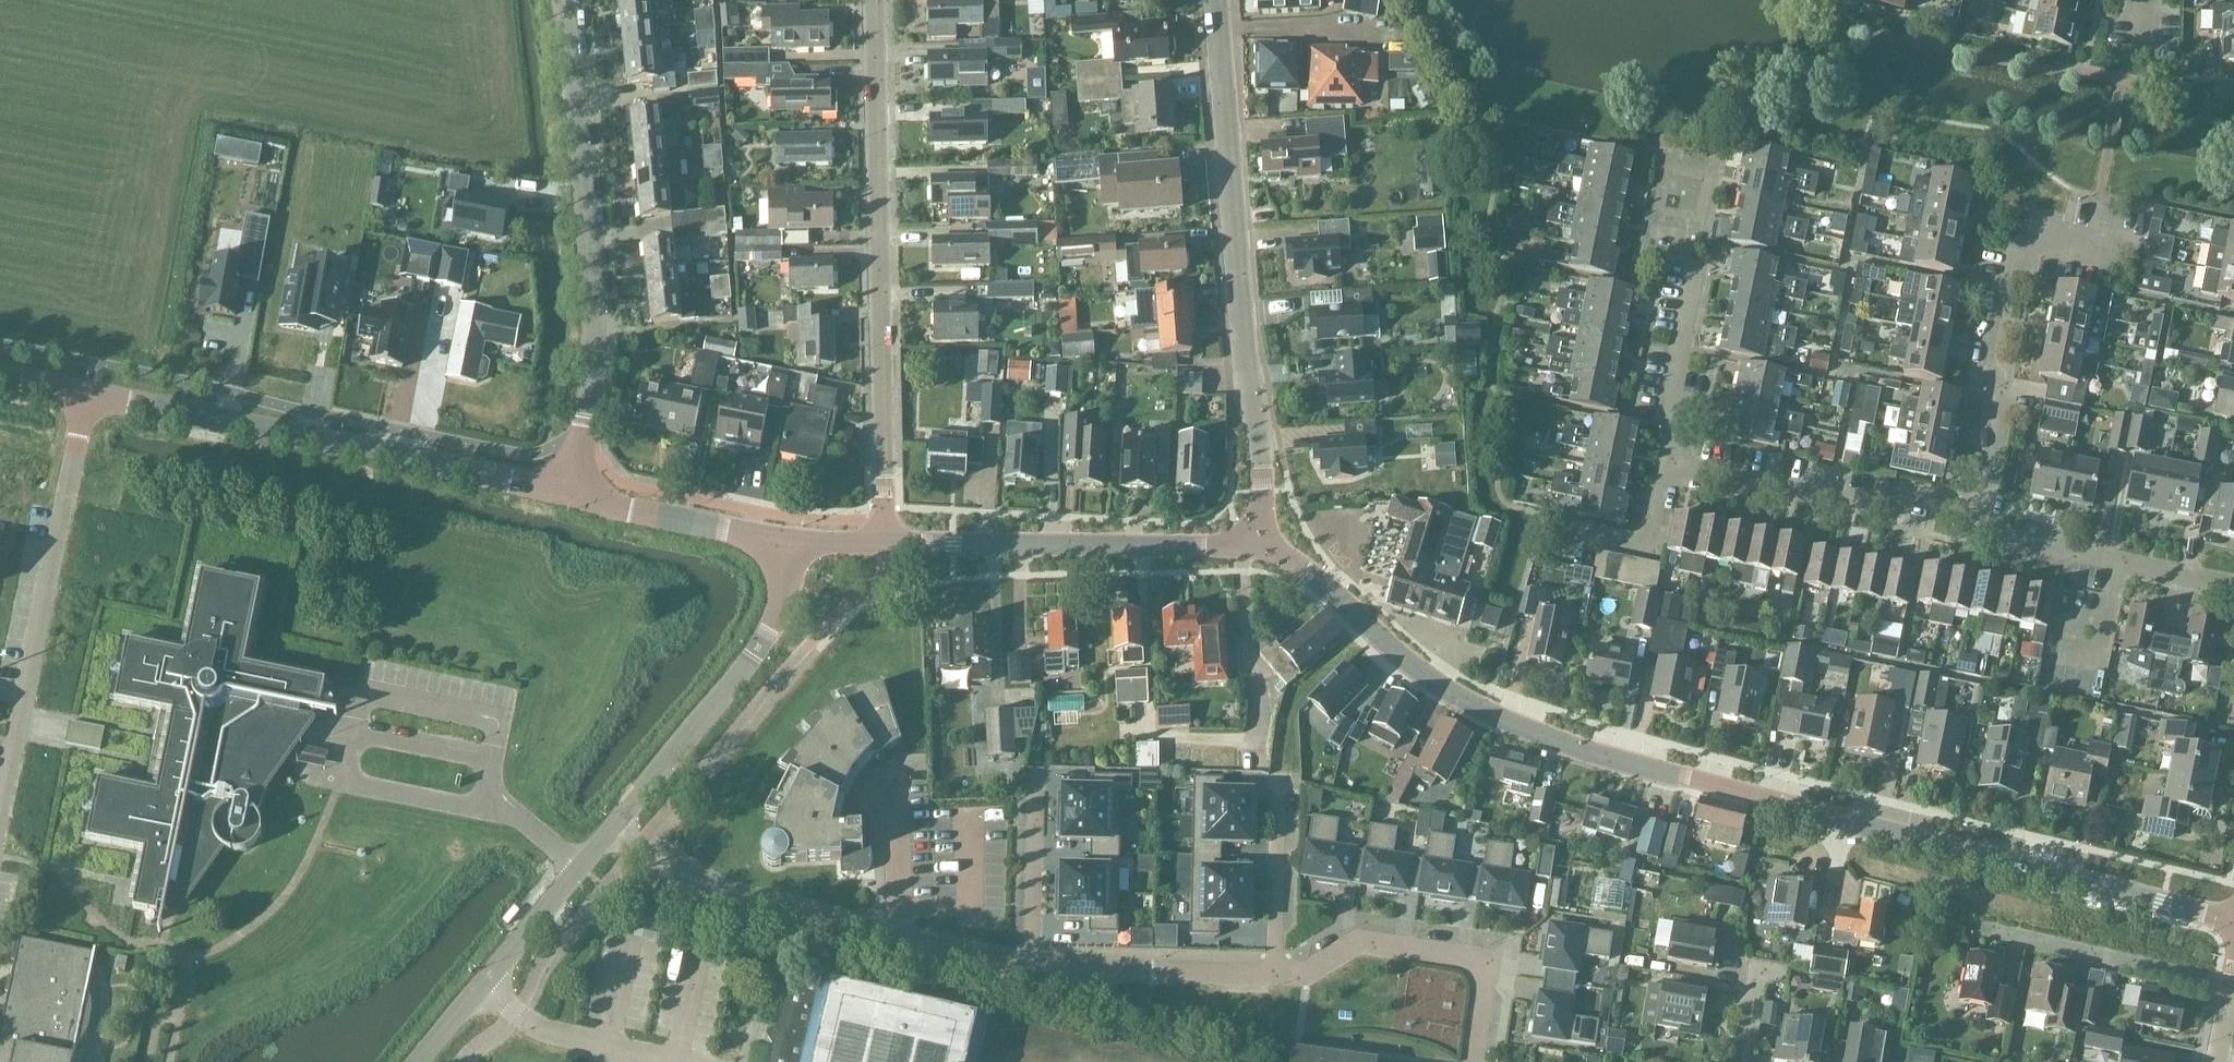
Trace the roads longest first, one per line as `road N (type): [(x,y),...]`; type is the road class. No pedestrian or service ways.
road 1 (residential): [(2233,918),(1570,749),(1448,695),(1386,649),(1299,565),(1261,543)]
road 2 (residential): [(612,828),(719,902),(1002,968),(1297,975),(1359,943),(1470,958),(1483,983),(1473,1061)]
road 3 (residential): [(1261,543),(1218,0)]
road 4 (unclassified): [(566,496),(590,401),(593,294),(562,0)]
road 5 (residential): [(566,496),(84,392)]
road 6 (residential): [(883,476),(873,0)]
road 7 (residential): [(84,392),(0,811)]
road 8 (residential): [(885,542),(1261,543)]
road 9 (unclassified): [(612,828),(753,657),(779,605),(788,543)]
road 10 (residential): [(1991,507),(2023,255),(2055,233),(2096,242)]
road 11 (residential): [(1991,507),(1816,482),(1670,448)]
road 12 (residential): [(1670,448),(1723,132)]
road 13 (residential): [(2233,591),(2032,556),(1997,536),(1991,507)]
road 14 (residential): [(788,543),(566,496)]
road 15 (unclassified): [(480,986),(612,828)]
road 16 (residential): [(1590,535),(1634,544),(1656,531),(1670,448)]

